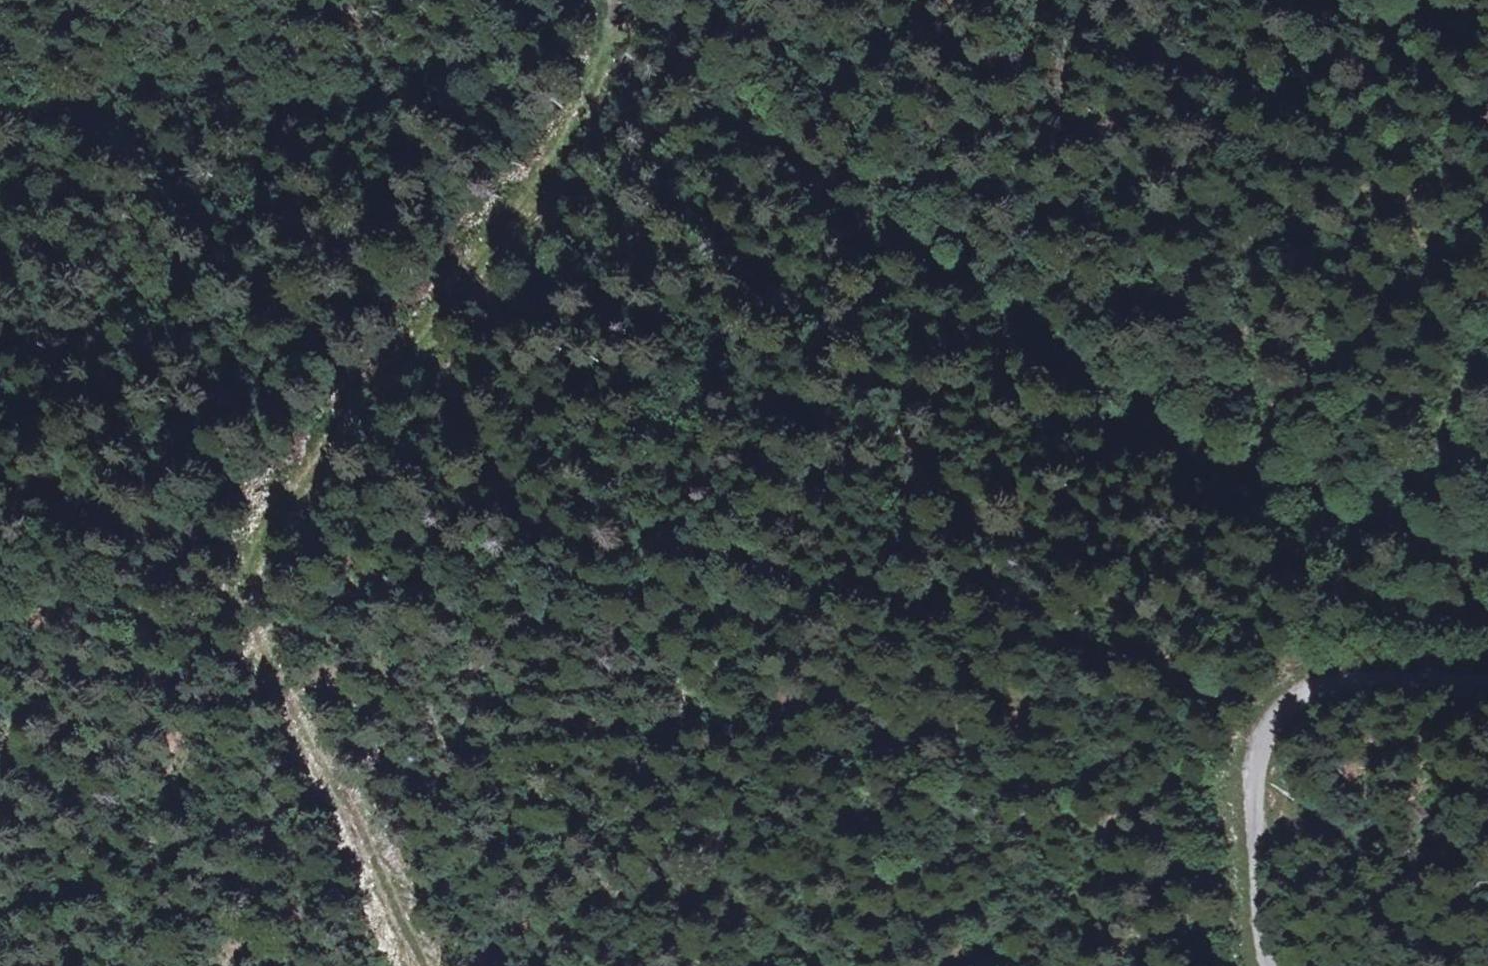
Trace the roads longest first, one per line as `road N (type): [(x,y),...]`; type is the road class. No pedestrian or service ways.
road 1 (track): [(614,0),(565,180),(229,596),(421,965)]
road 2 (unclassified): [(1487,682),(1347,684),(1290,708),(1263,751),(1258,807),(1261,933),(1274,965)]

